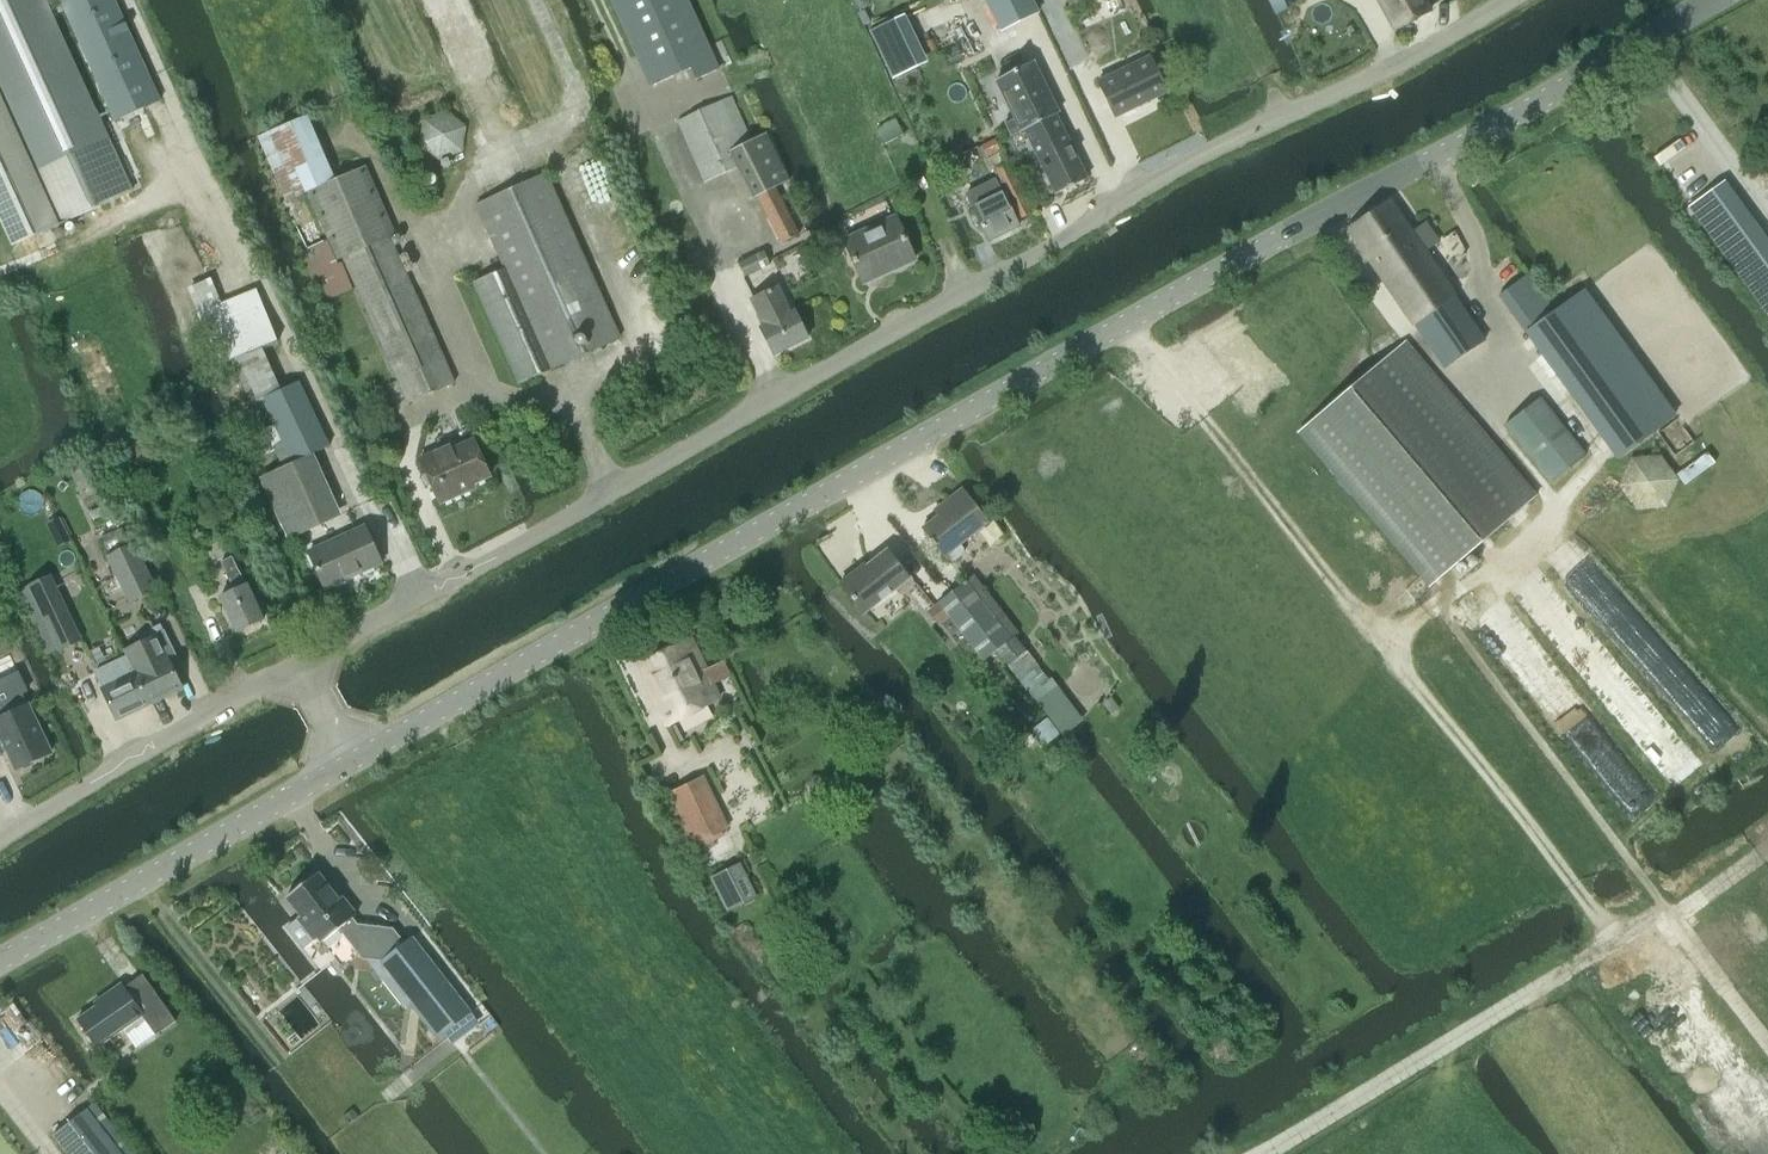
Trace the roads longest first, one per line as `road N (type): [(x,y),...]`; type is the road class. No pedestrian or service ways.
road 1 (tertiary): [(346,761),(1726,0)]
road 2 (unclassified): [(296,671),(1194,162),(1517,0)]
road 3 (track): [(1618,937),(1130,324)]
road 4 (track): [(800,1153),(529,753),(478,778),(435,710)]
road 5 (track): [(1264,1153),(1618,937)]
road 6 (tertiary): [(0,962),(346,761)]
road 7 (residential): [(0,840),(296,671)]
road 8 (track): [(441,265),(467,182),(566,129),(580,95),(536,0)]
road 9 (track): [(249,257),(126,0)]
road 10 (track): [(1767,1047),(1669,917),(1767,845)]

